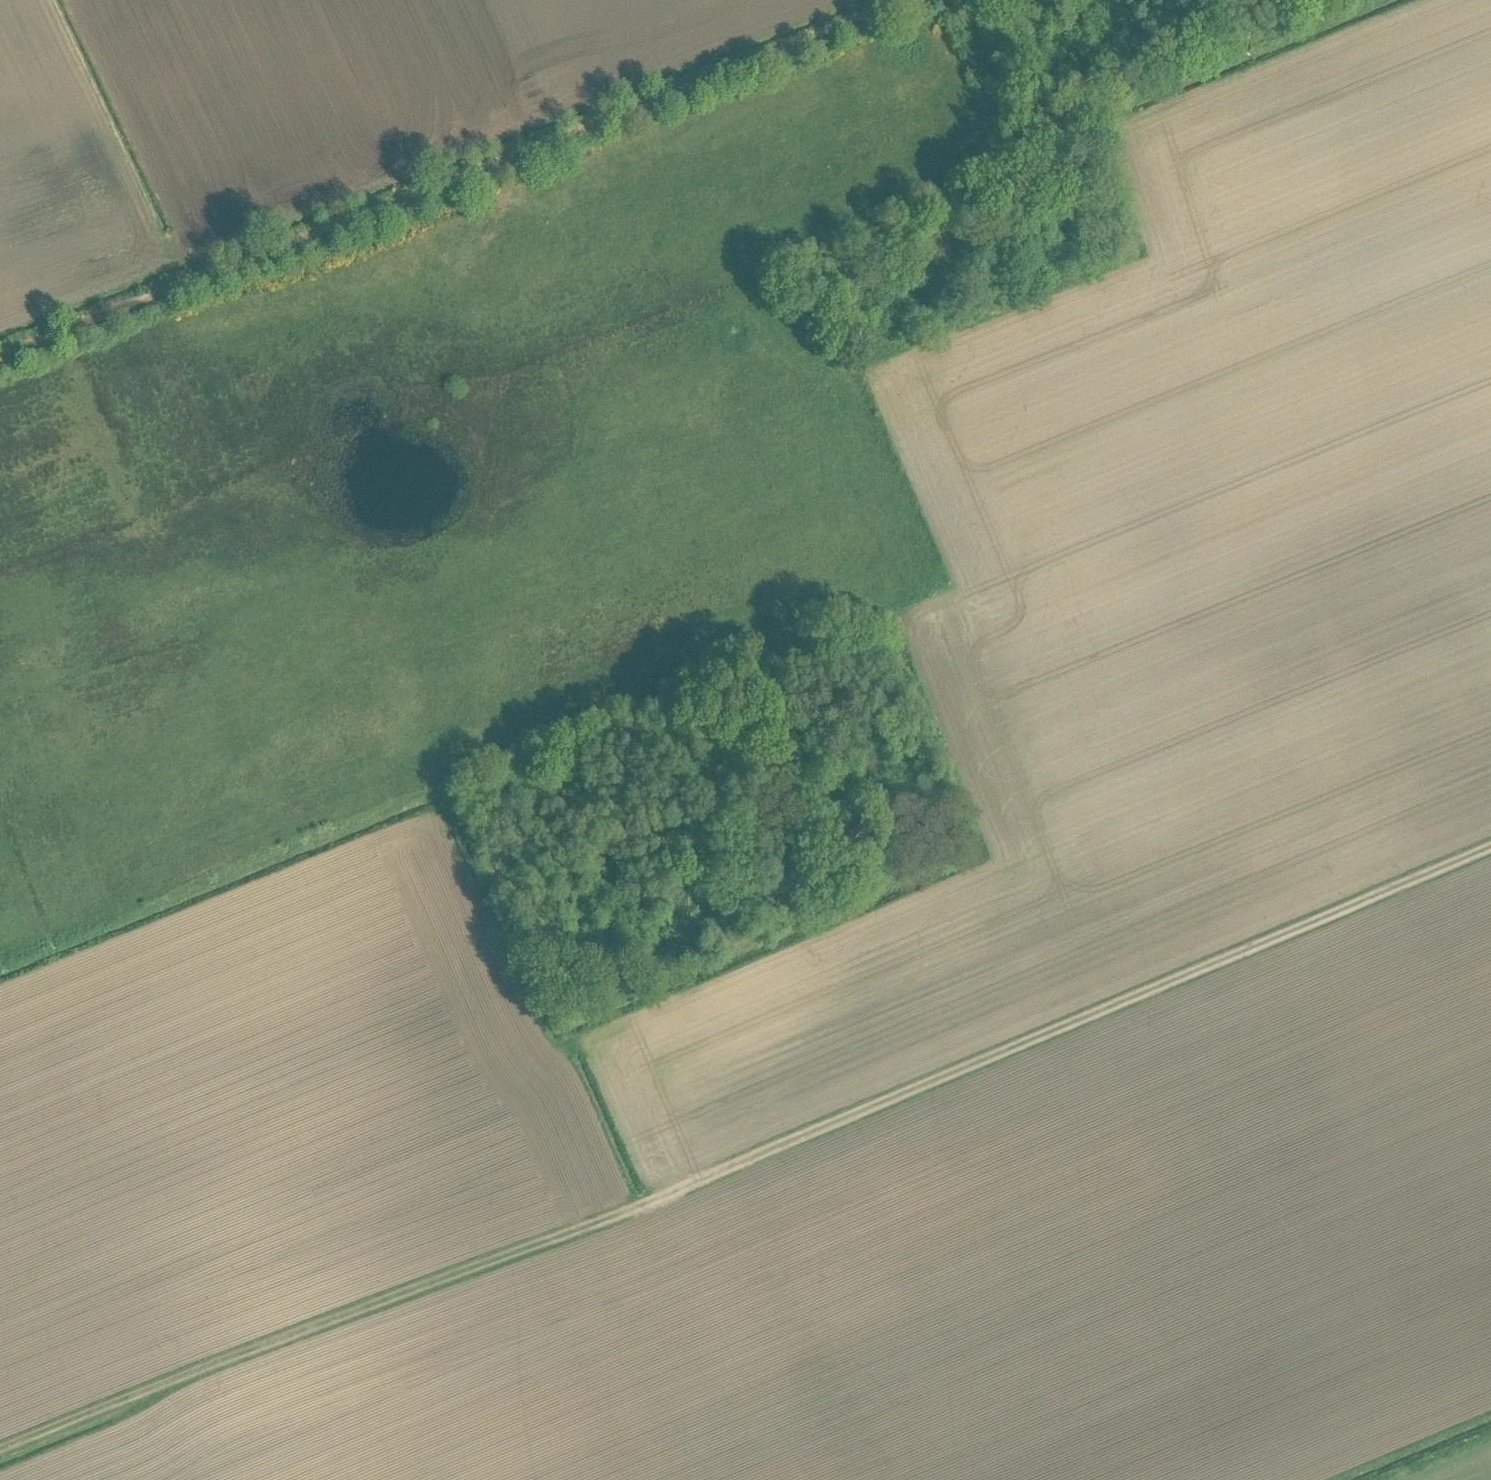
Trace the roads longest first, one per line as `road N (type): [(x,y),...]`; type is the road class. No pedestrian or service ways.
road 1 (track): [(914,0),(0,359)]

